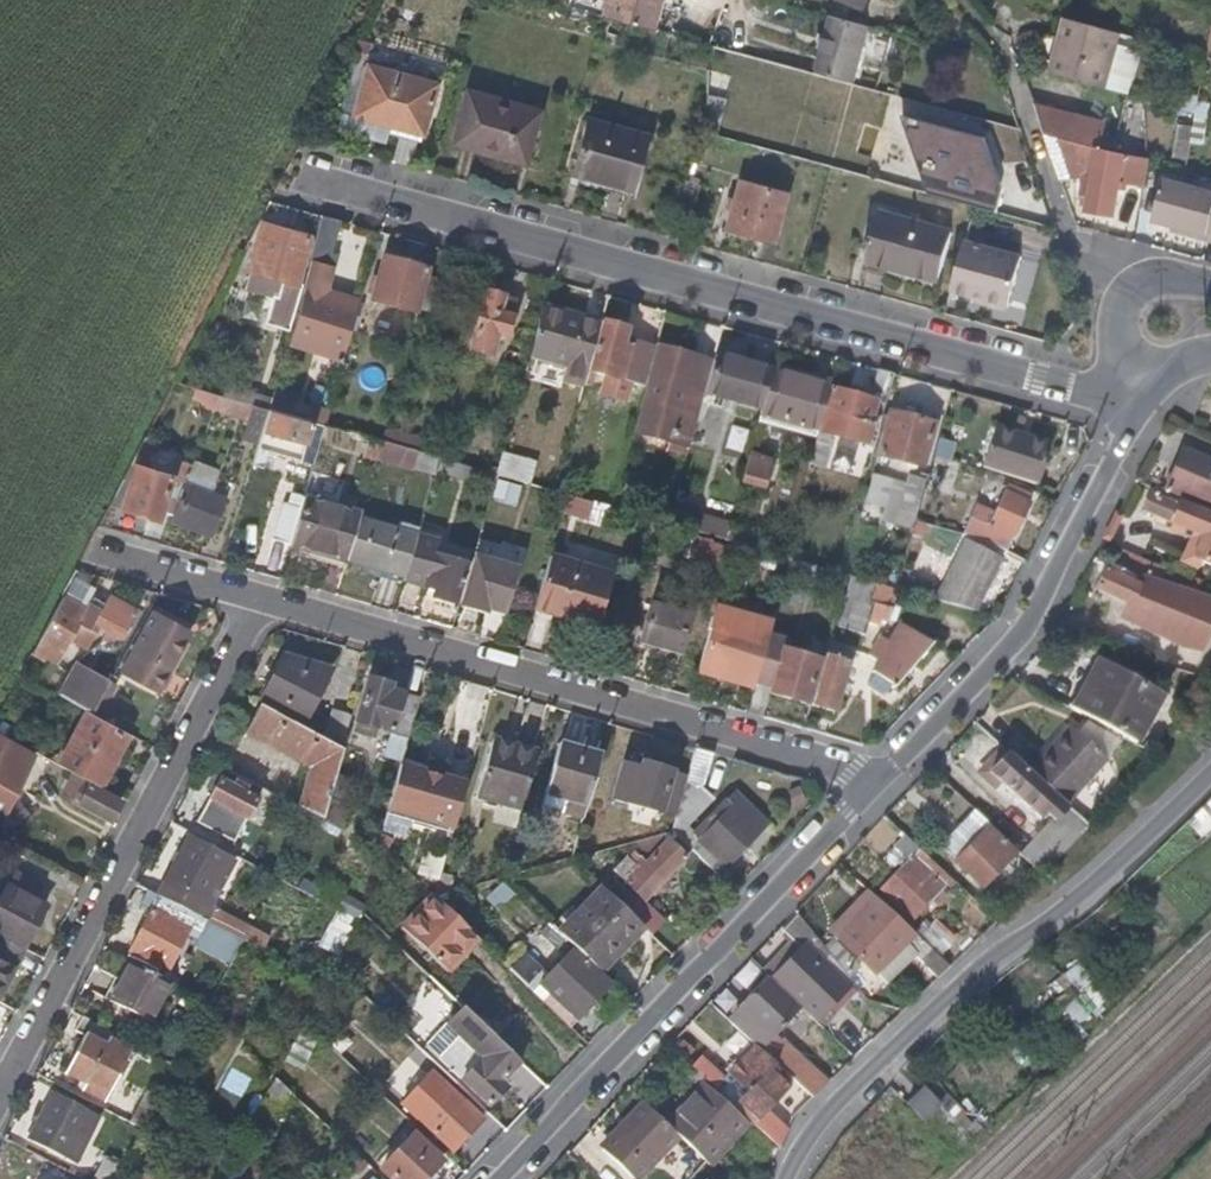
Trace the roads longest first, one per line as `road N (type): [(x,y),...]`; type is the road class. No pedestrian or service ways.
road 1 (residential): [(1109,395),(339,188)]
road 2 (residential): [(880,788),(262,601)]
road 3 (residential): [(781,1178),(786,1165),(1210,768)]
road 4 (residential): [(262,601),(0,1103)]
road 5 (residential): [(880,788),(509,1178)]
road 6 (residential): [(1133,402),(1112,459),(1018,630),(880,788)]
road 7 (residential): [(1167,278),(1133,287),(1120,308),(1121,362),(1109,395)]
road 8 (residential): [(262,601),(148,566)]

